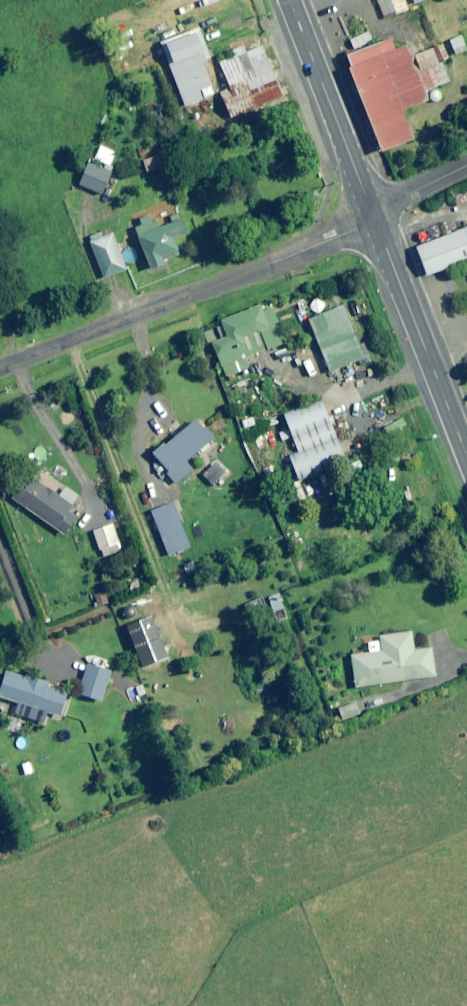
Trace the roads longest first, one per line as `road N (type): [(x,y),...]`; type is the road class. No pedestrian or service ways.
road 1 (unclassified): [(0,369),(374,216)]
road 2 (primary): [(374,216),(466,455)]
road 3 (primary): [(288,0),(374,216)]

